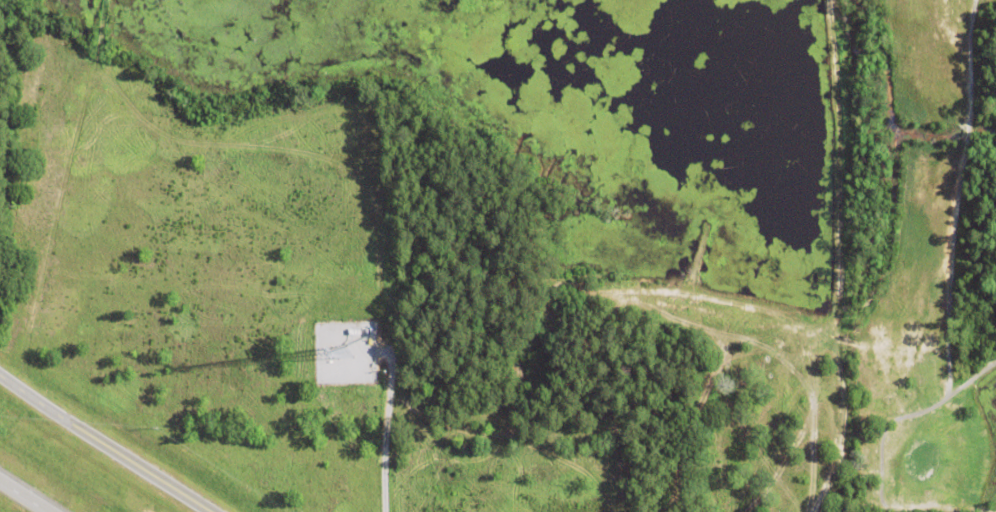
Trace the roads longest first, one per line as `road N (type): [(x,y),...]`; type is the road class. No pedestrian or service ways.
road 1 (residential): [(0,376),(208,511)]

